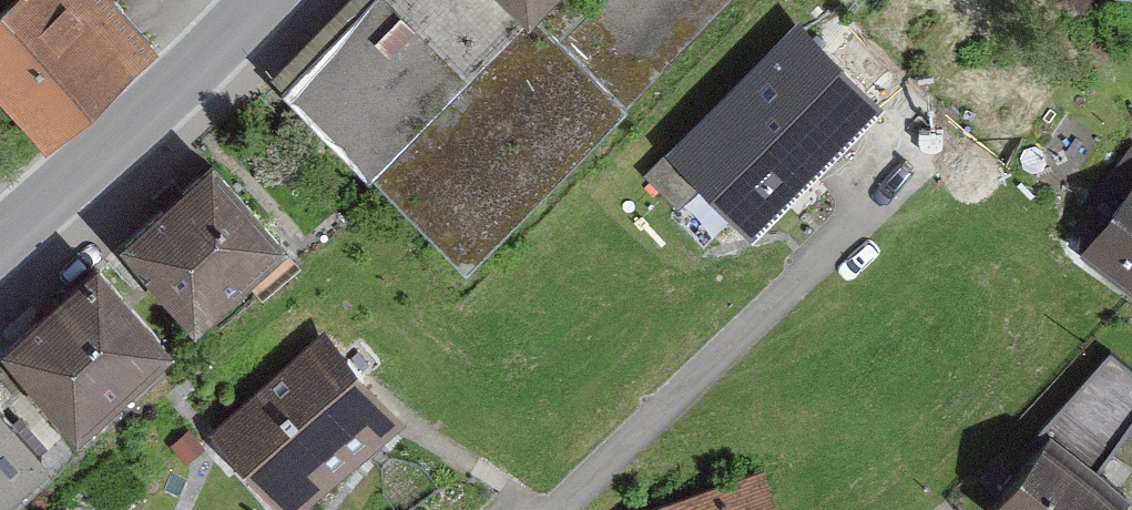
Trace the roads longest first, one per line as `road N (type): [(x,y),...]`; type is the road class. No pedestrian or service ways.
road 1 (secondary): [(265,0),(162,106),(0,245)]

